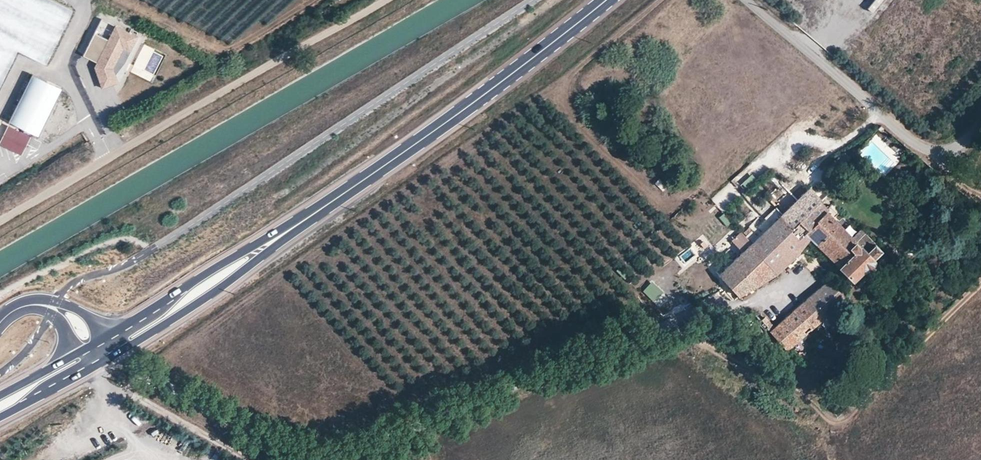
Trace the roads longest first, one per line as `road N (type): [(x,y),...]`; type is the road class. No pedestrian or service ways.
road 1 (residential): [(112,344),(145,376),(279,448),(314,457),(390,436),(665,322),(747,305)]
road 2 (secondary): [(112,344),(425,140),(606,0)]
road 3 (unclassified): [(980,128),(961,147),(934,151),(911,140),(747,0)]

